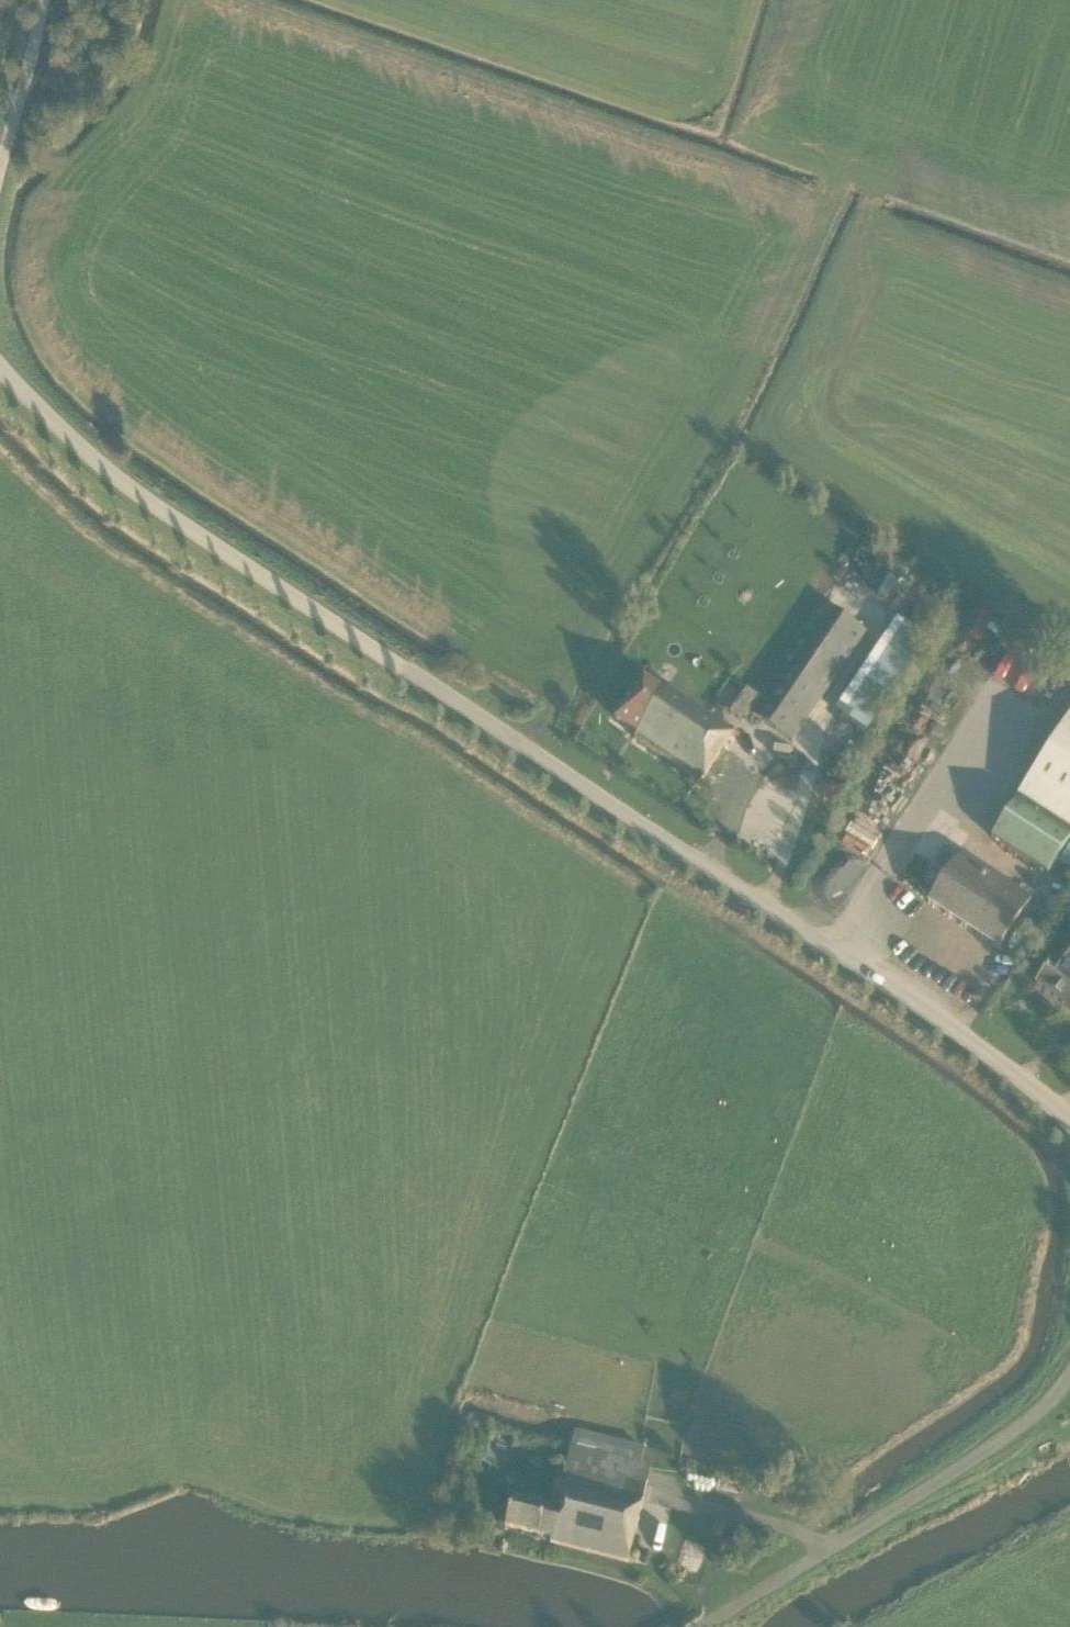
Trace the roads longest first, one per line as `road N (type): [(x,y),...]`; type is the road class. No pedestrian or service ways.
road 1 (unclassified): [(1069,1121),(1012,1072),(476,721),(102,465),(0,365)]
road 2 (unclassified): [(706,1626),(1013,1433),(1069,1373)]
road 3 (unclassified): [(0,172),(42,0)]

